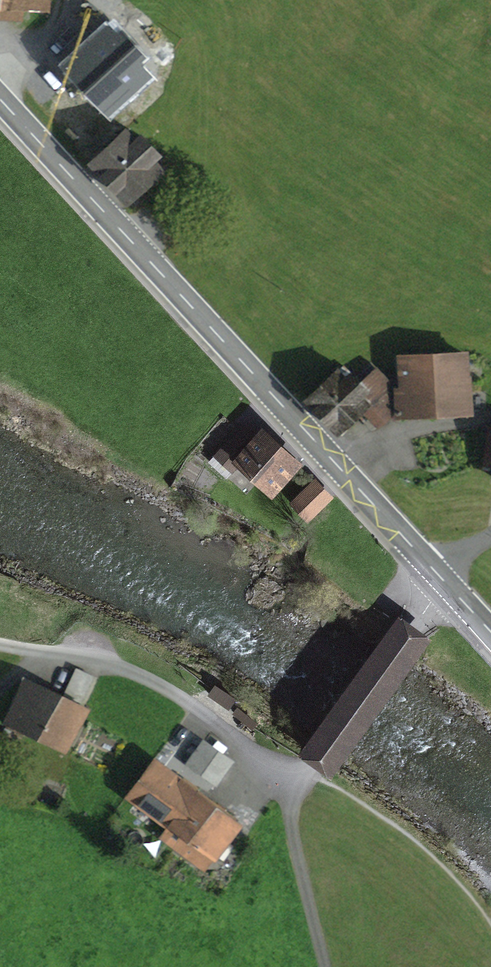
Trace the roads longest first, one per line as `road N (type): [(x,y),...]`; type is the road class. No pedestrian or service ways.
road 1 (secondary): [(443,579),(0,100)]
road 2 (track): [(41,653),(96,666),(306,782)]
road 3 (unclassified): [(306,782),(443,579)]

